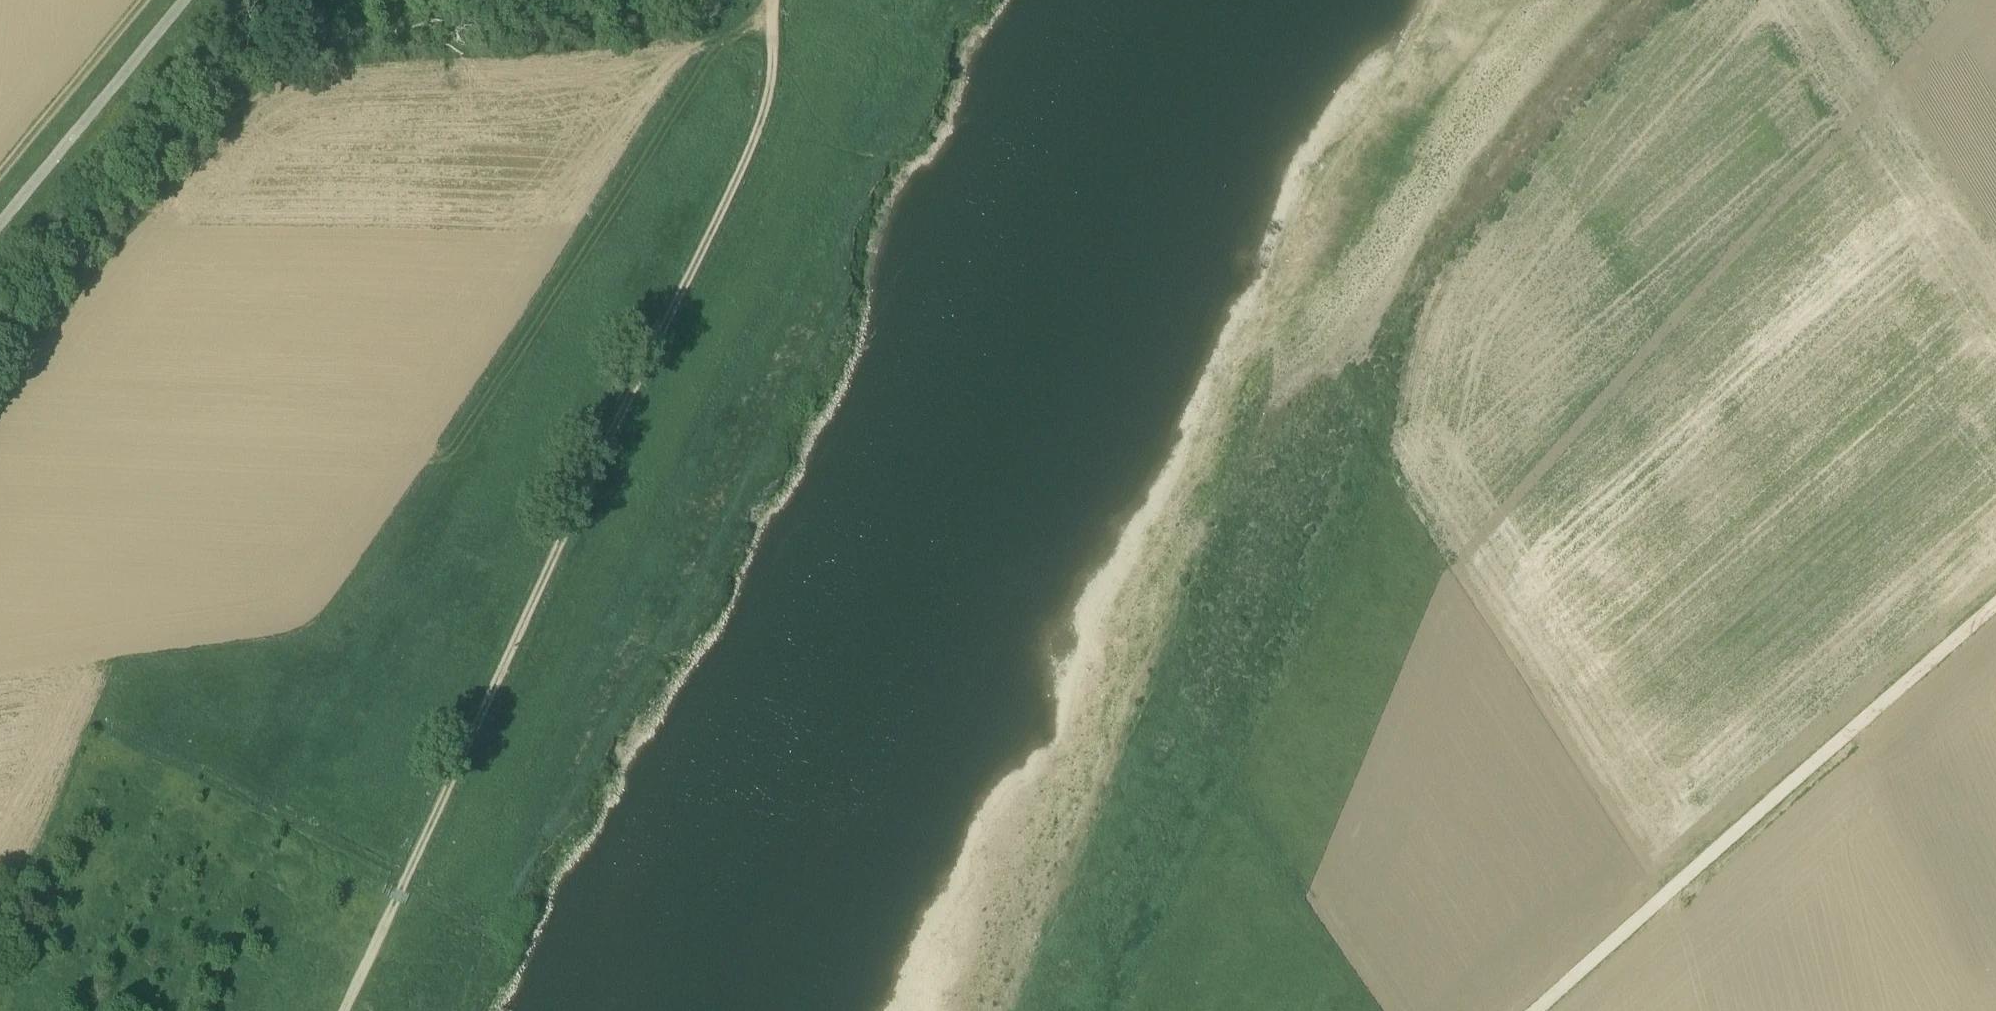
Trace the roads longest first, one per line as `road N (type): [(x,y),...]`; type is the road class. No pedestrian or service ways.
road 1 (track): [(774,0),(765,112),(742,176),(350,1010)]
road 2 (track): [(148,0),(0,179)]

